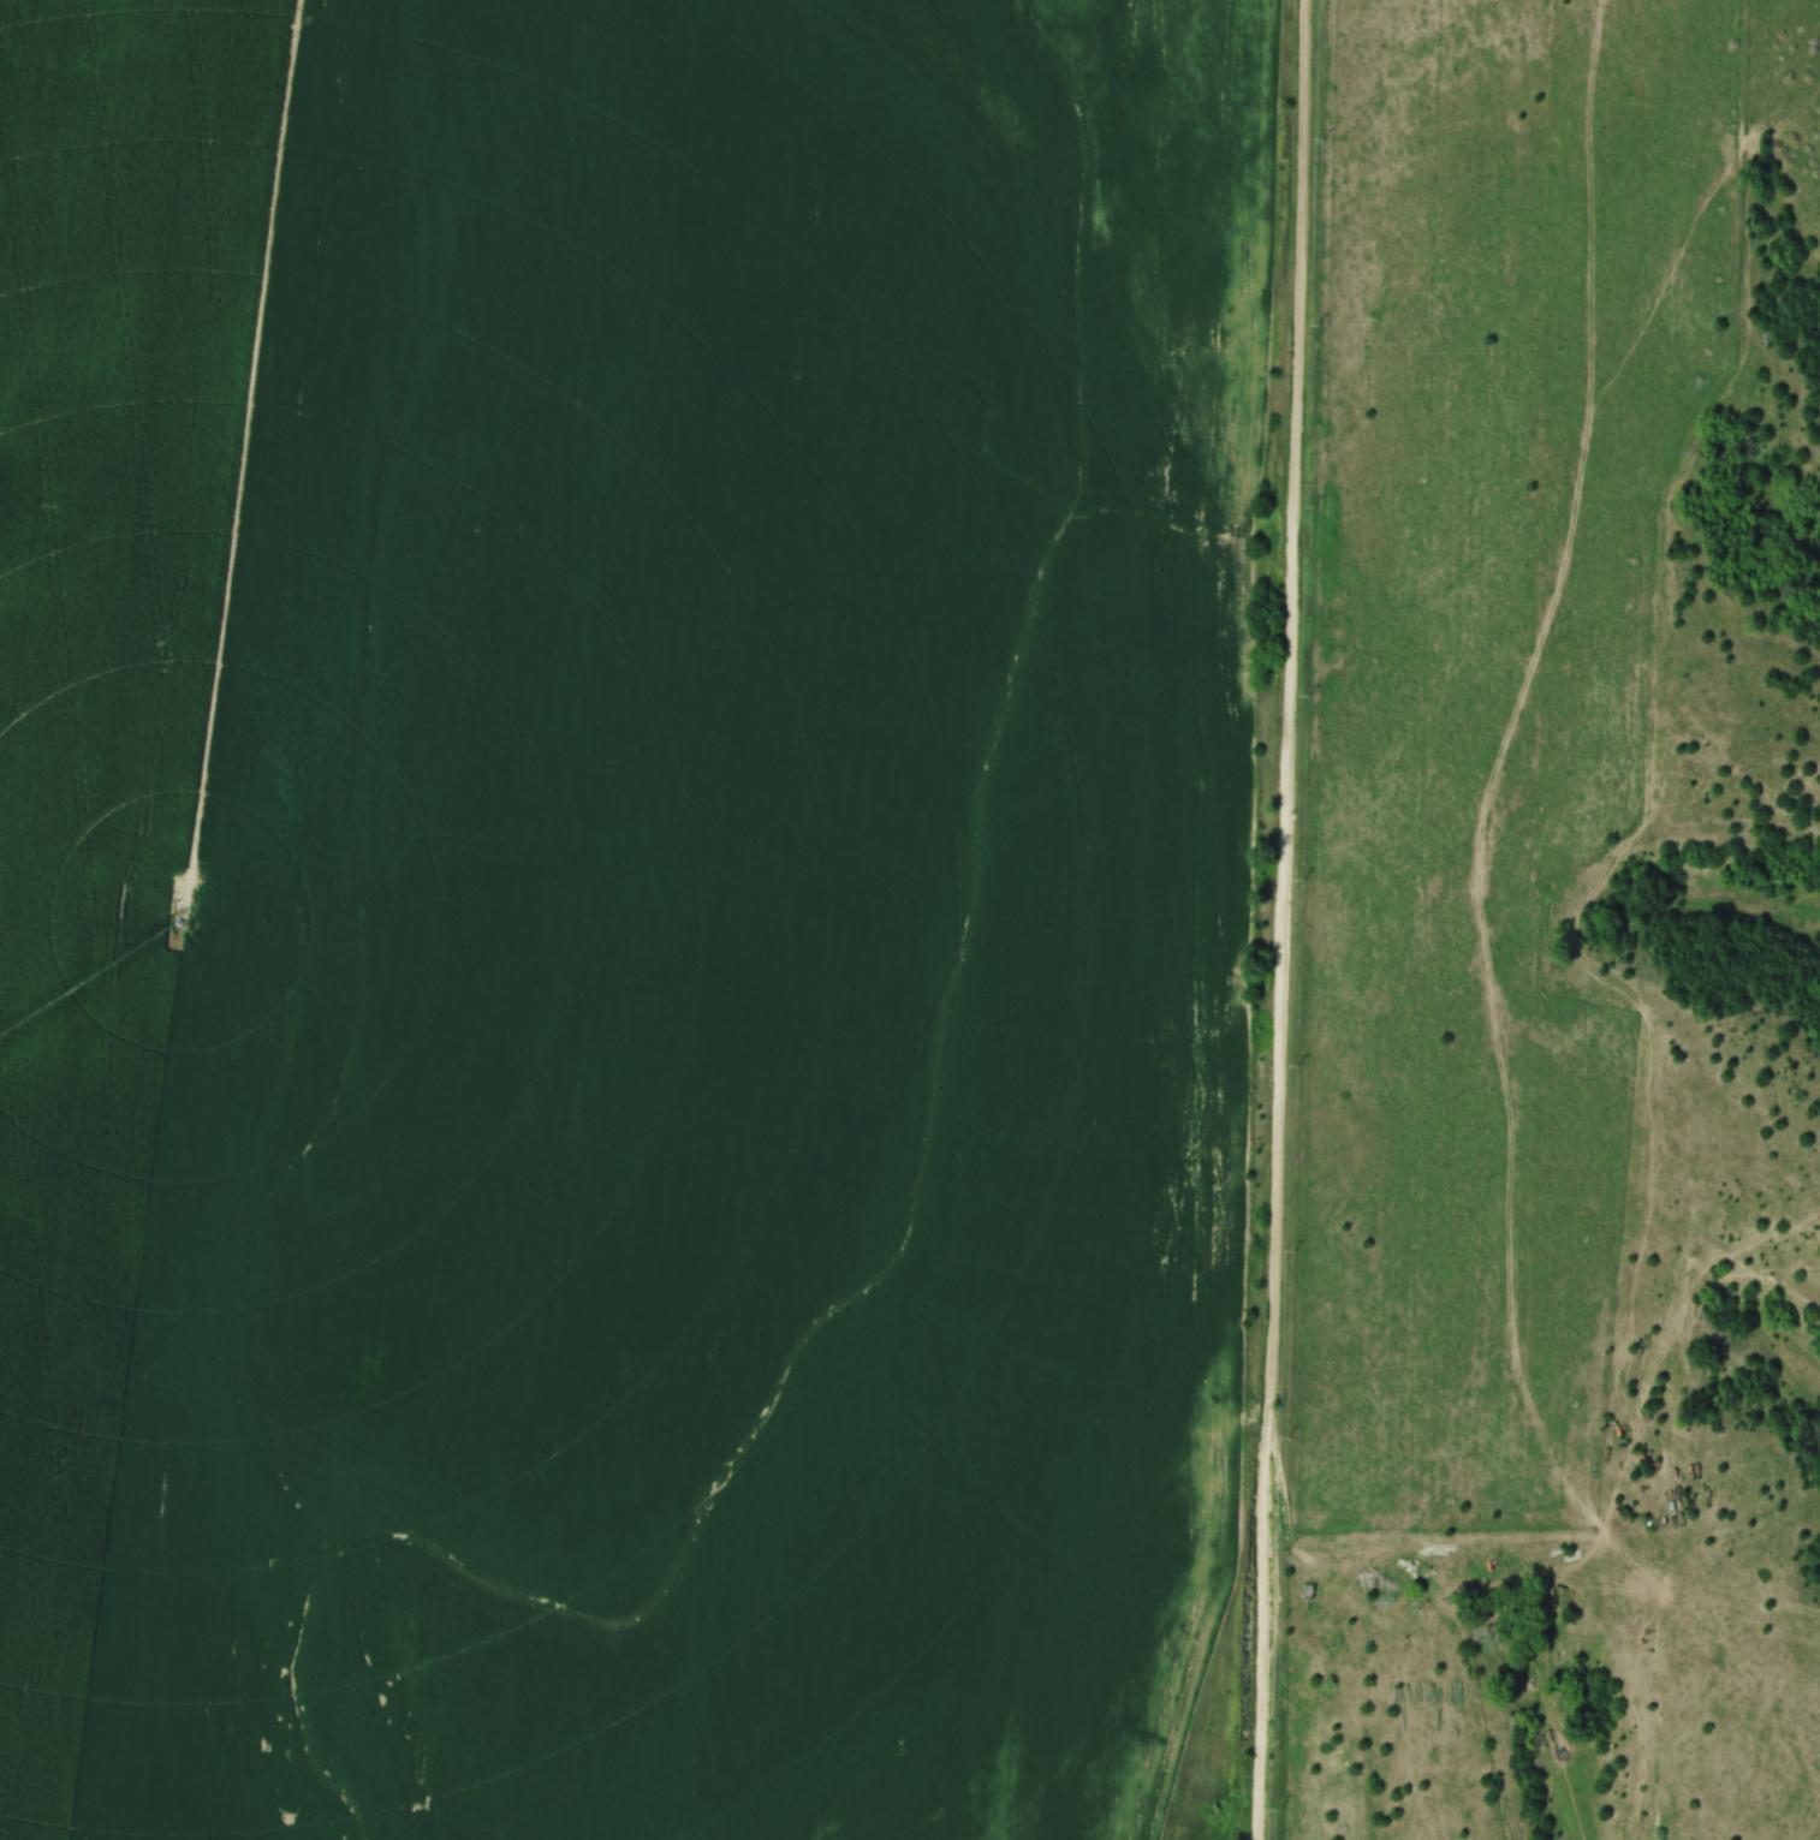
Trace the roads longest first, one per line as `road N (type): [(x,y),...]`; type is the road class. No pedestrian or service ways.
road 1 (residential): [(1259,1839),(1309,0)]

